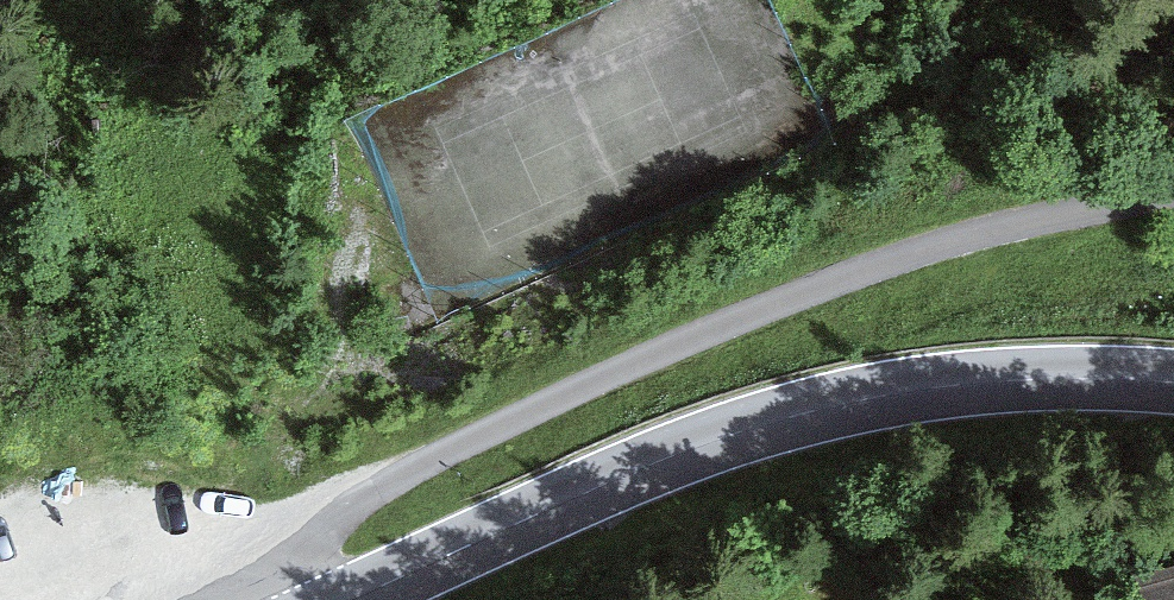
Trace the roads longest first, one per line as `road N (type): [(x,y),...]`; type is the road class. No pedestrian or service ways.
road 1 (track): [(1173,192),(909,255),(611,374),(363,502),(331,527),(276,599)]
road 2 (tertiary): [(348,599),(686,451),(795,415),(971,382),(1173,382)]

